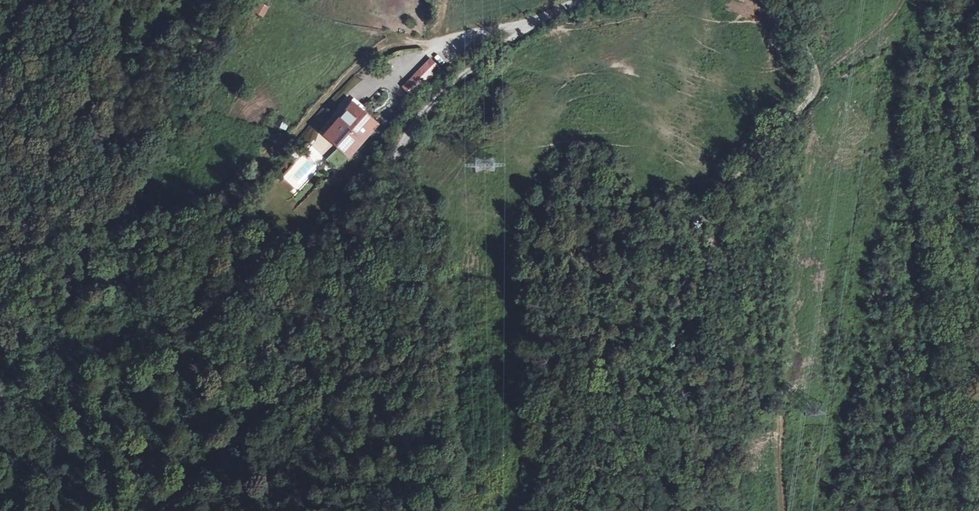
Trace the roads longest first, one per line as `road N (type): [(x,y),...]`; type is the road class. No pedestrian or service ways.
road 1 (track): [(533,23),(459,77),(406,134),(362,293),(298,386),(155,510)]
road 2 (track): [(716,235),(693,307),(703,356),(700,452),(673,510)]
road 3 (track): [(716,235),(731,180),(814,91),(813,61),(788,0)]
road 4 (unclassified): [(435,47),(586,0)]

